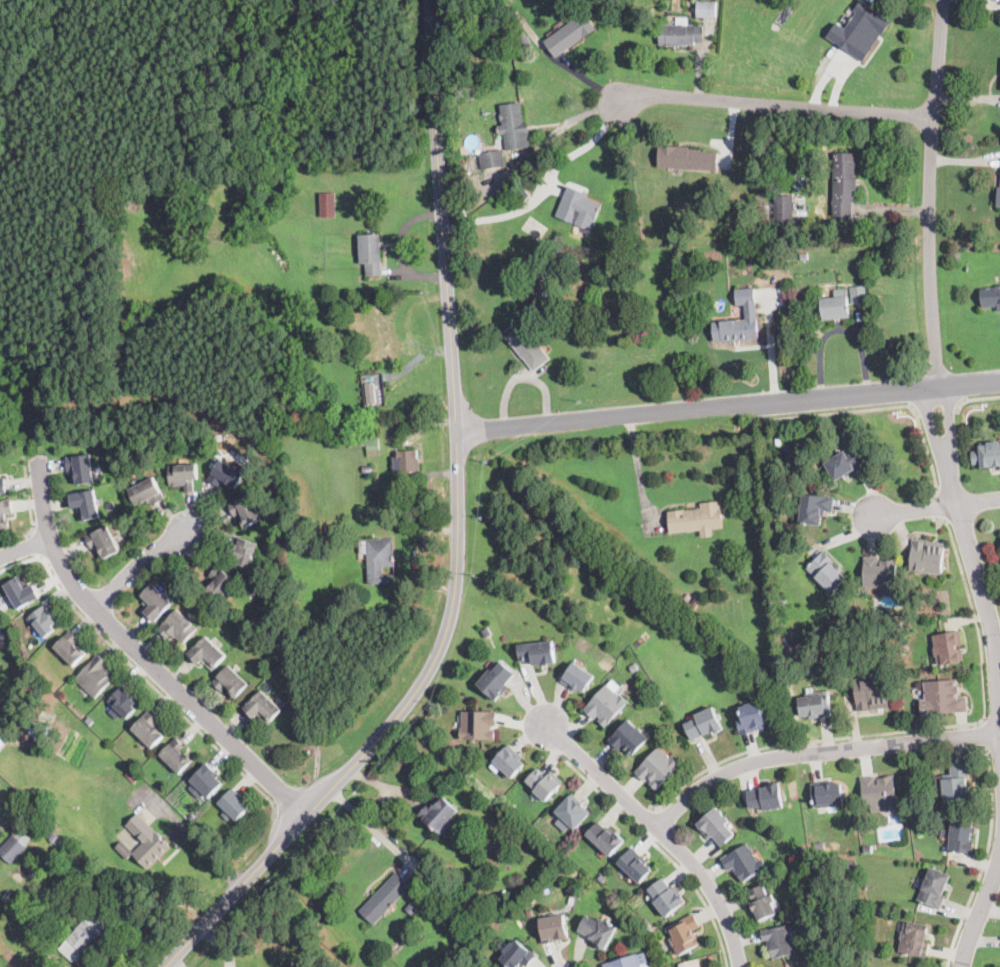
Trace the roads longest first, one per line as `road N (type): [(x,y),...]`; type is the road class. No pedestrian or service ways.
road 1 (residential): [(459,429),(936,387)]
road 2 (residential): [(307,815),(79,591),(55,555),(40,457)]
road 3 (tertiary): [(307,815),(409,704),(445,640),(459,572),(459,429)]
road 4 (tertiary): [(459,429),(424,0)]
road 5 (residential): [(936,387),(932,178),(946,0)]
road 6 (residential): [(999,735),(849,747),(741,768),(696,791),(660,830)]
road 7 (residential): [(742,966),(712,886),(546,725)]
road 8 (residential): [(620,103),(661,97),(935,118)]
road 9 (residential): [(999,674),(936,387)]
road 10 (tertiary): [(165,966),(307,815)]
road 11 (residential): [(999,500),(874,517)]
road 12 (residential): [(92,608),(160,548),(190,533)]

